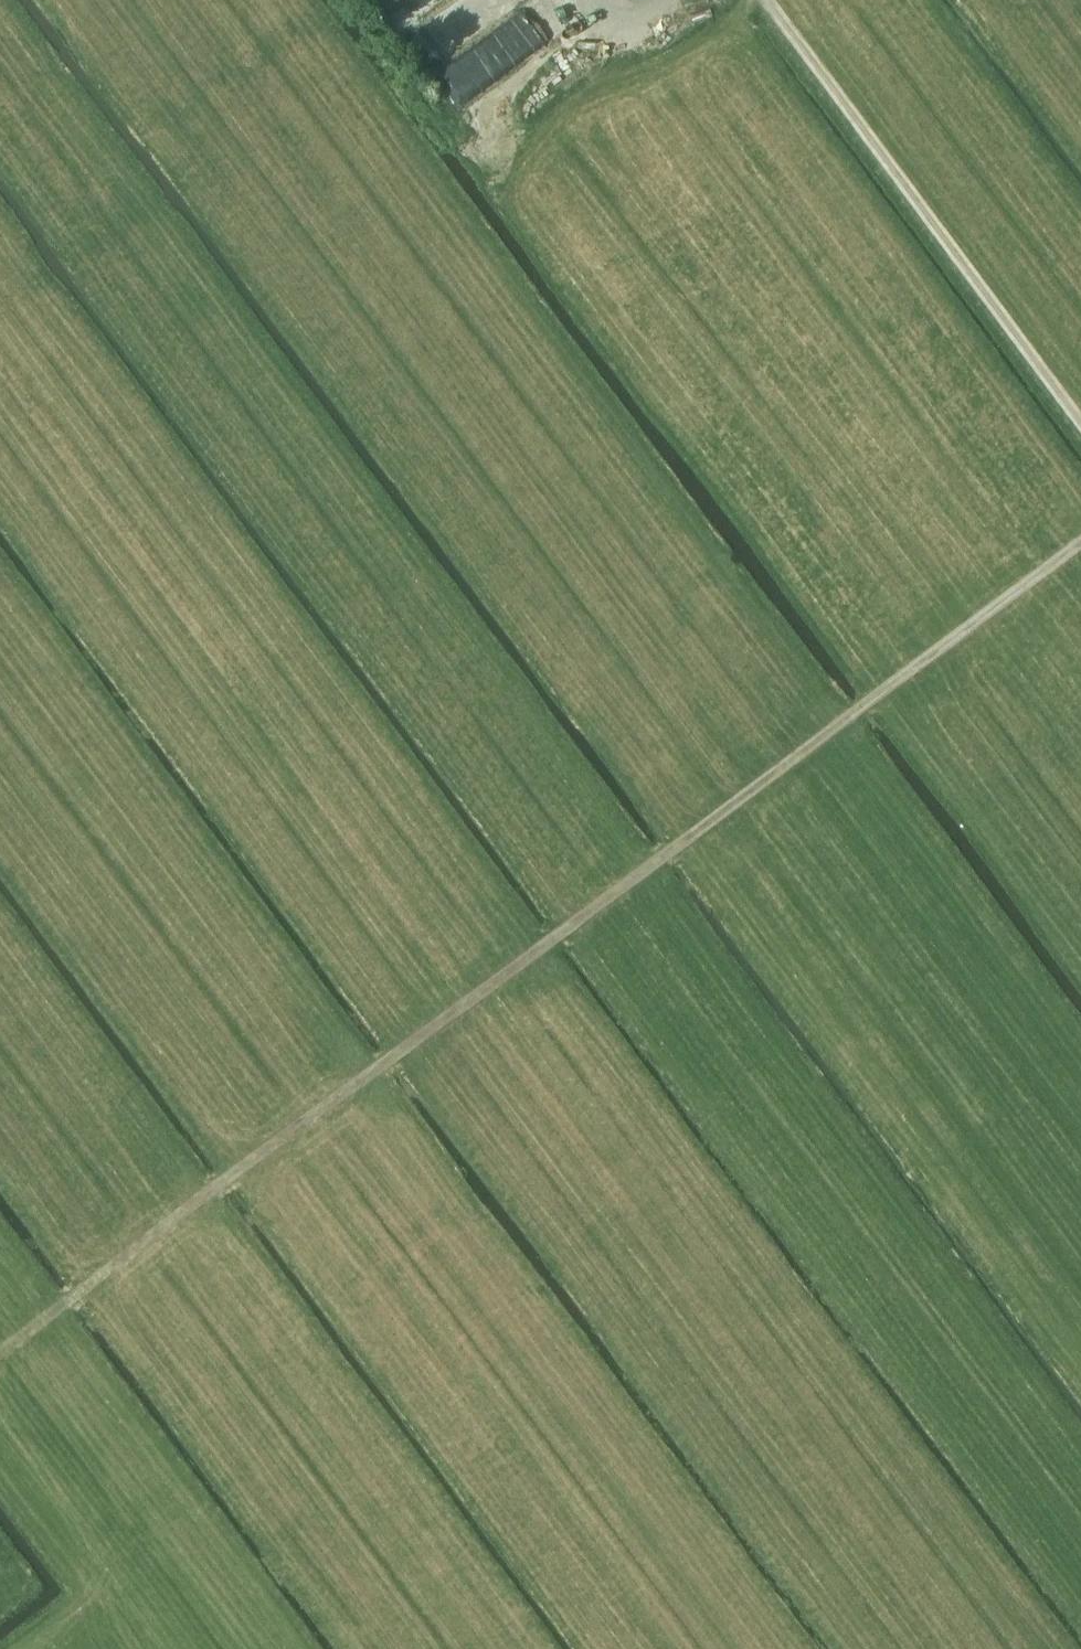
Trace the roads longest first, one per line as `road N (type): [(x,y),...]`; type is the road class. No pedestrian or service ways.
road 1 (track): [(0,1357),(1080,545)]
road 2 (track): [(1080,429),(757,0)]

